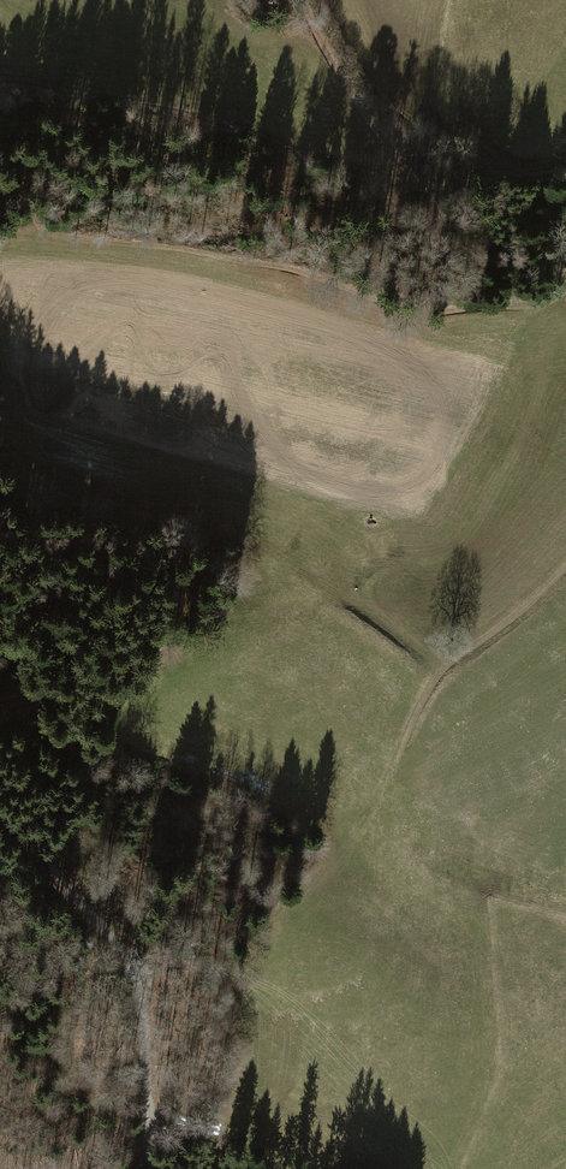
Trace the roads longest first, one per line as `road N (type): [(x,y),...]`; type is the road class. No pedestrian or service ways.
road 1 (track): [(412,180),(215,121),(0,81)]
road 2 (track): [(565,172),(452,190),(412,180),(345,86),(300,0)]
road 3 (track): [(0,811),(102,923),(129,977),(152,1119)]
road 4 (track): [(388,782),(429,689),(451,662),(565,572)]

